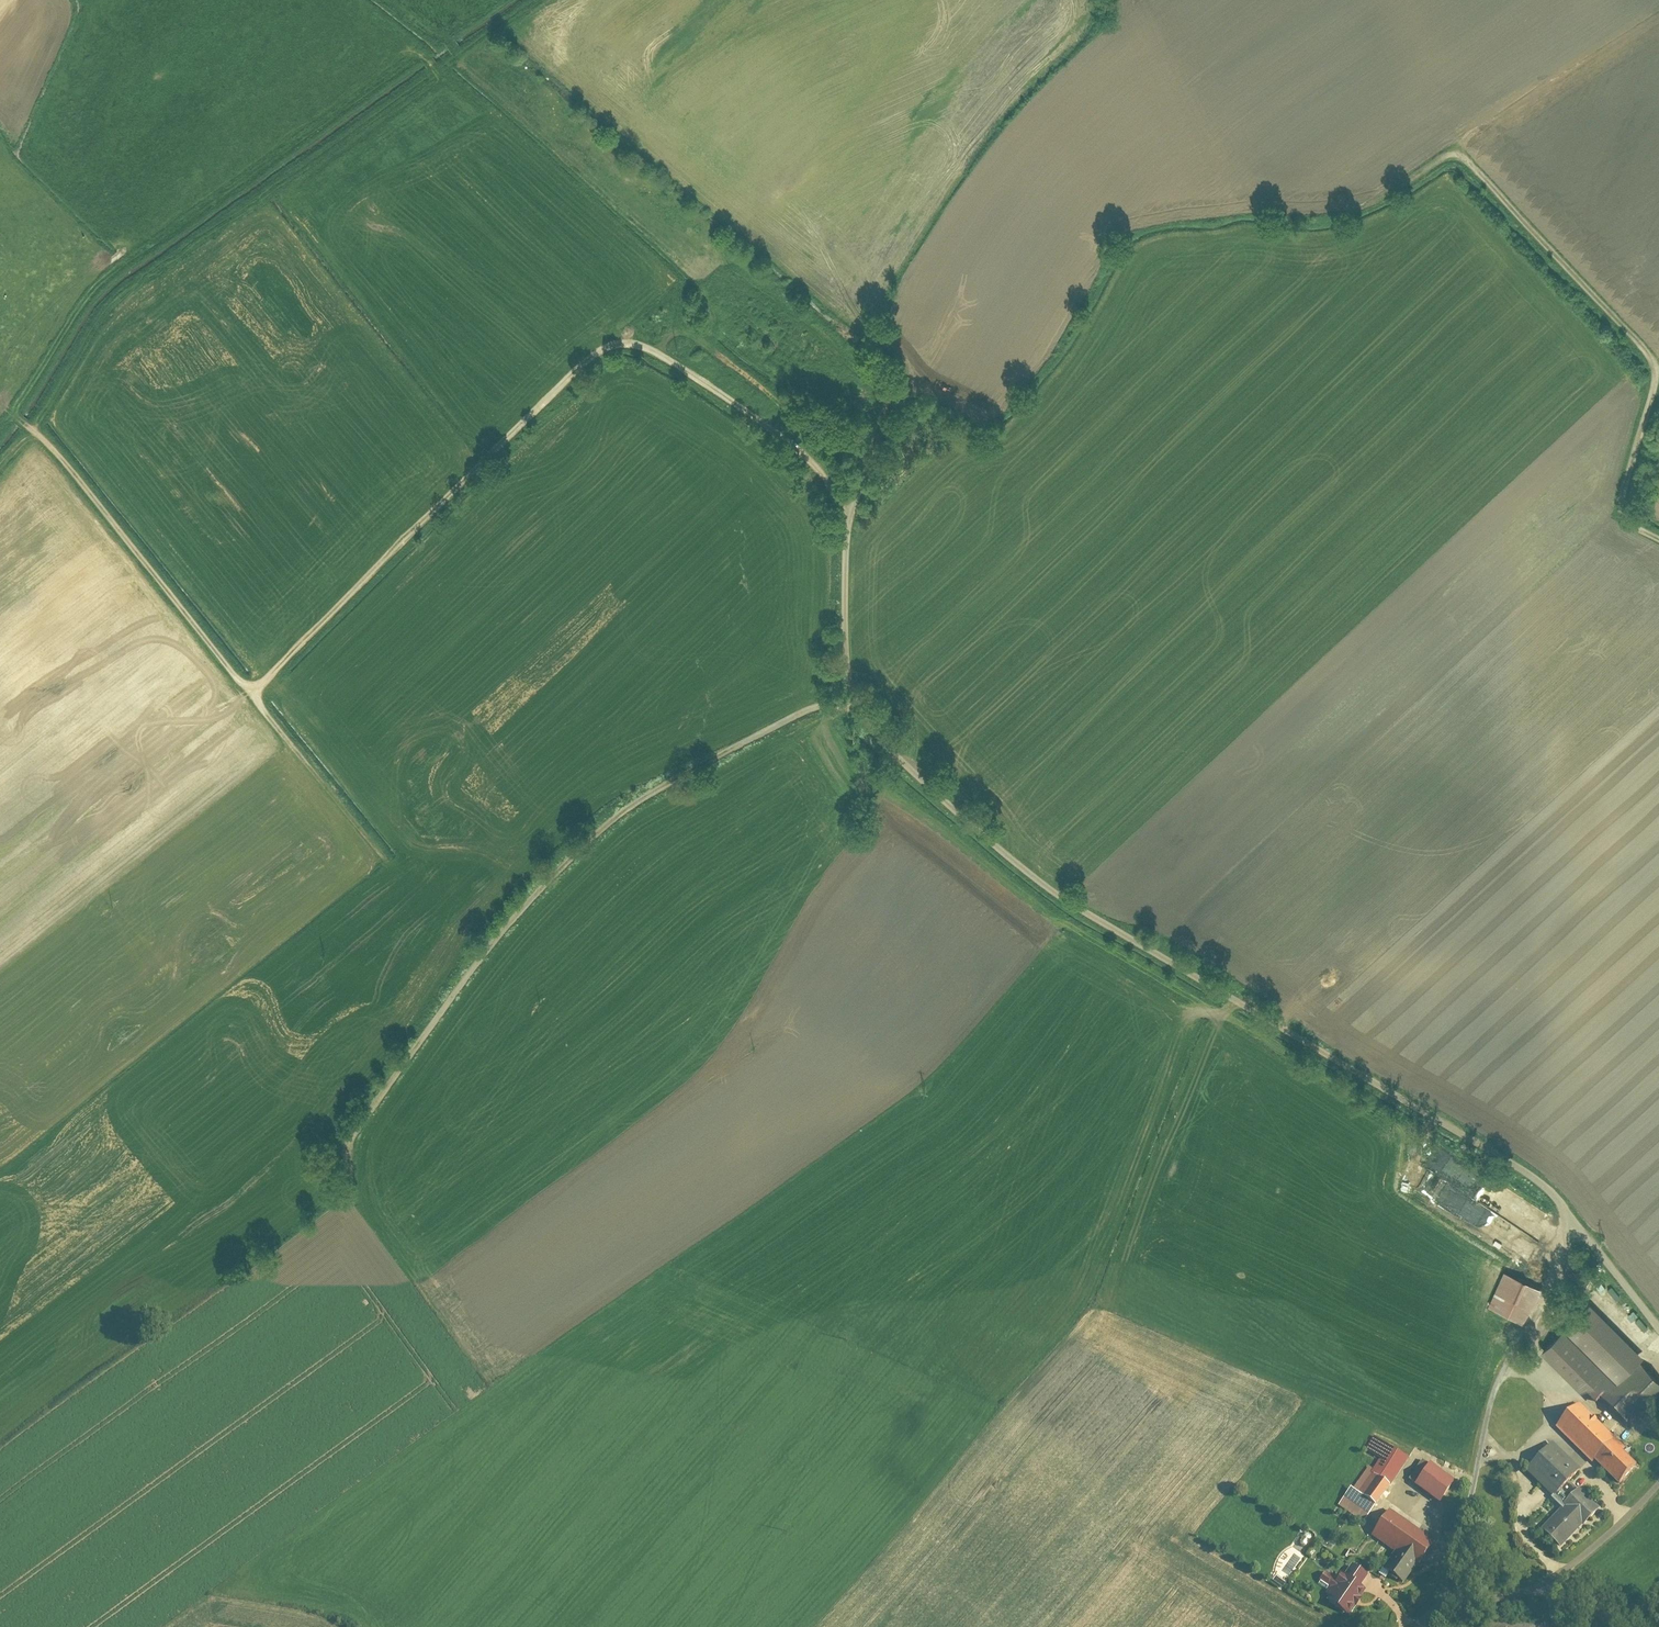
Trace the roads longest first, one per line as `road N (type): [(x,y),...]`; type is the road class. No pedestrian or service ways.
road 1 (track): [(1577,1221),(1563,1198),(1022,869),(884,748),(855,695),(845,610),(854,510),(776,432),(635,344),(607,346),(589,358),(251,693),(384,853)]
road 2 (unclassified): [(1439,1610),(1488,1401),(1558,1277),(1577,1221),(1658,1332)]
road 3 (track): [(1658,539),(1631,523),(1623,506),(1655,384),(1653,361),(1466,155),(1409,183)]
road 4 (track): [(251,693),(42,438),(16,417)]
road 5 (residential): [(1658,1489),(1561,1574),(1510,1599),(1439,1610)]
road 6 (track): [(899,373),(854,510)]

